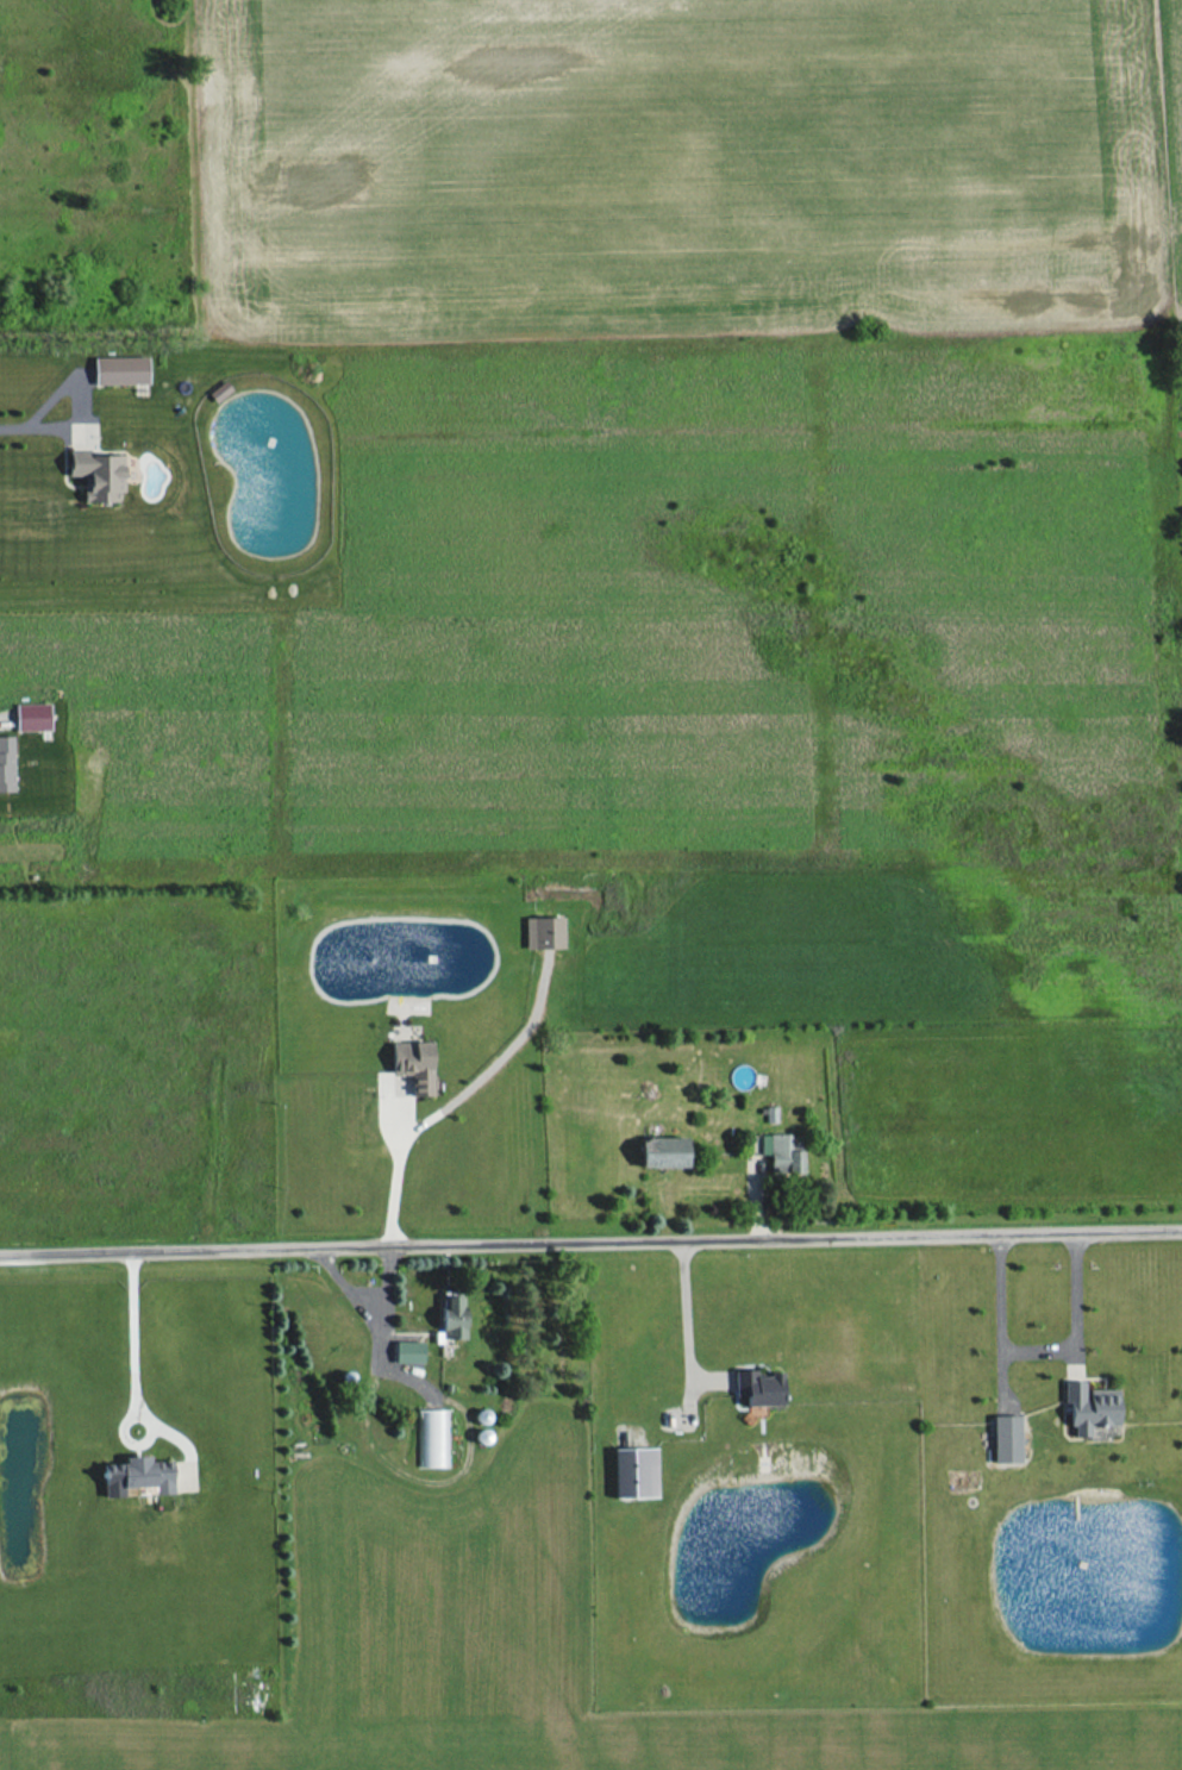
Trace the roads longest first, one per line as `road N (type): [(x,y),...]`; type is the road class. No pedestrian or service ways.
road 1 (residential): [(0,1248),(669,1224),(999,1234),(1181,1231)]

